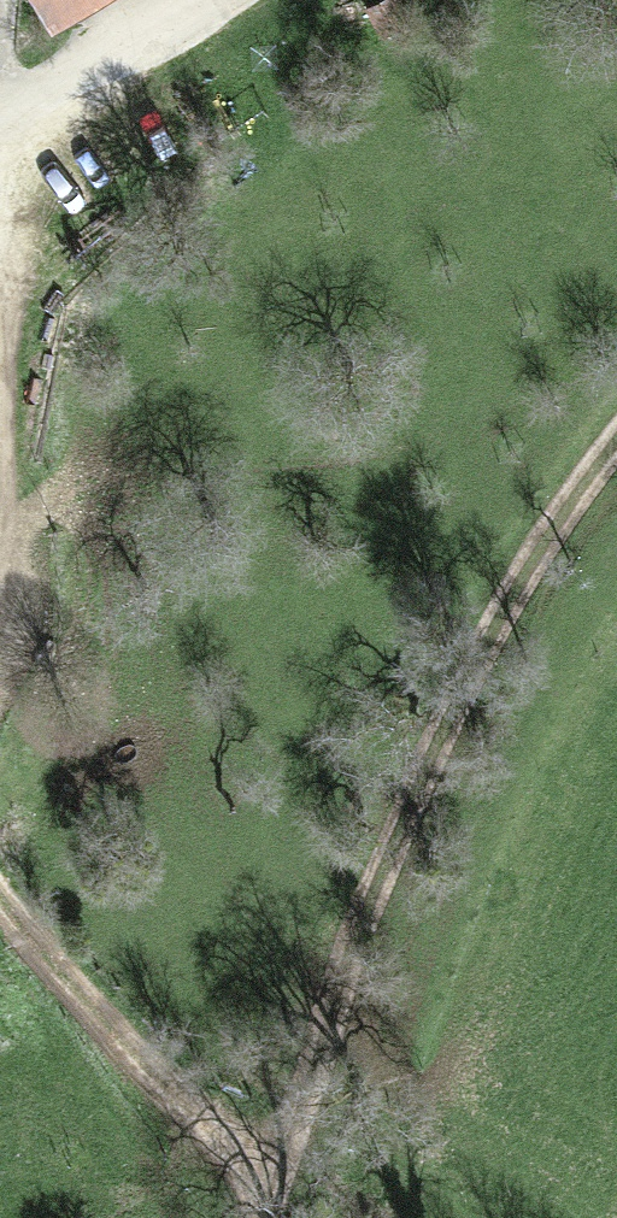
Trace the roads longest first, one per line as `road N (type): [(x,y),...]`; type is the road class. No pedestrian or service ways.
road 1 (track): [(300,1217),(280,1191),(476,648),(616,436)]
road 2 (track): [(0,891),(280,1191),(274,1217)]
road 3 (track): [(83,65),(0,214)]
road 4 (unclassified): [(202,0),(83,65)]

